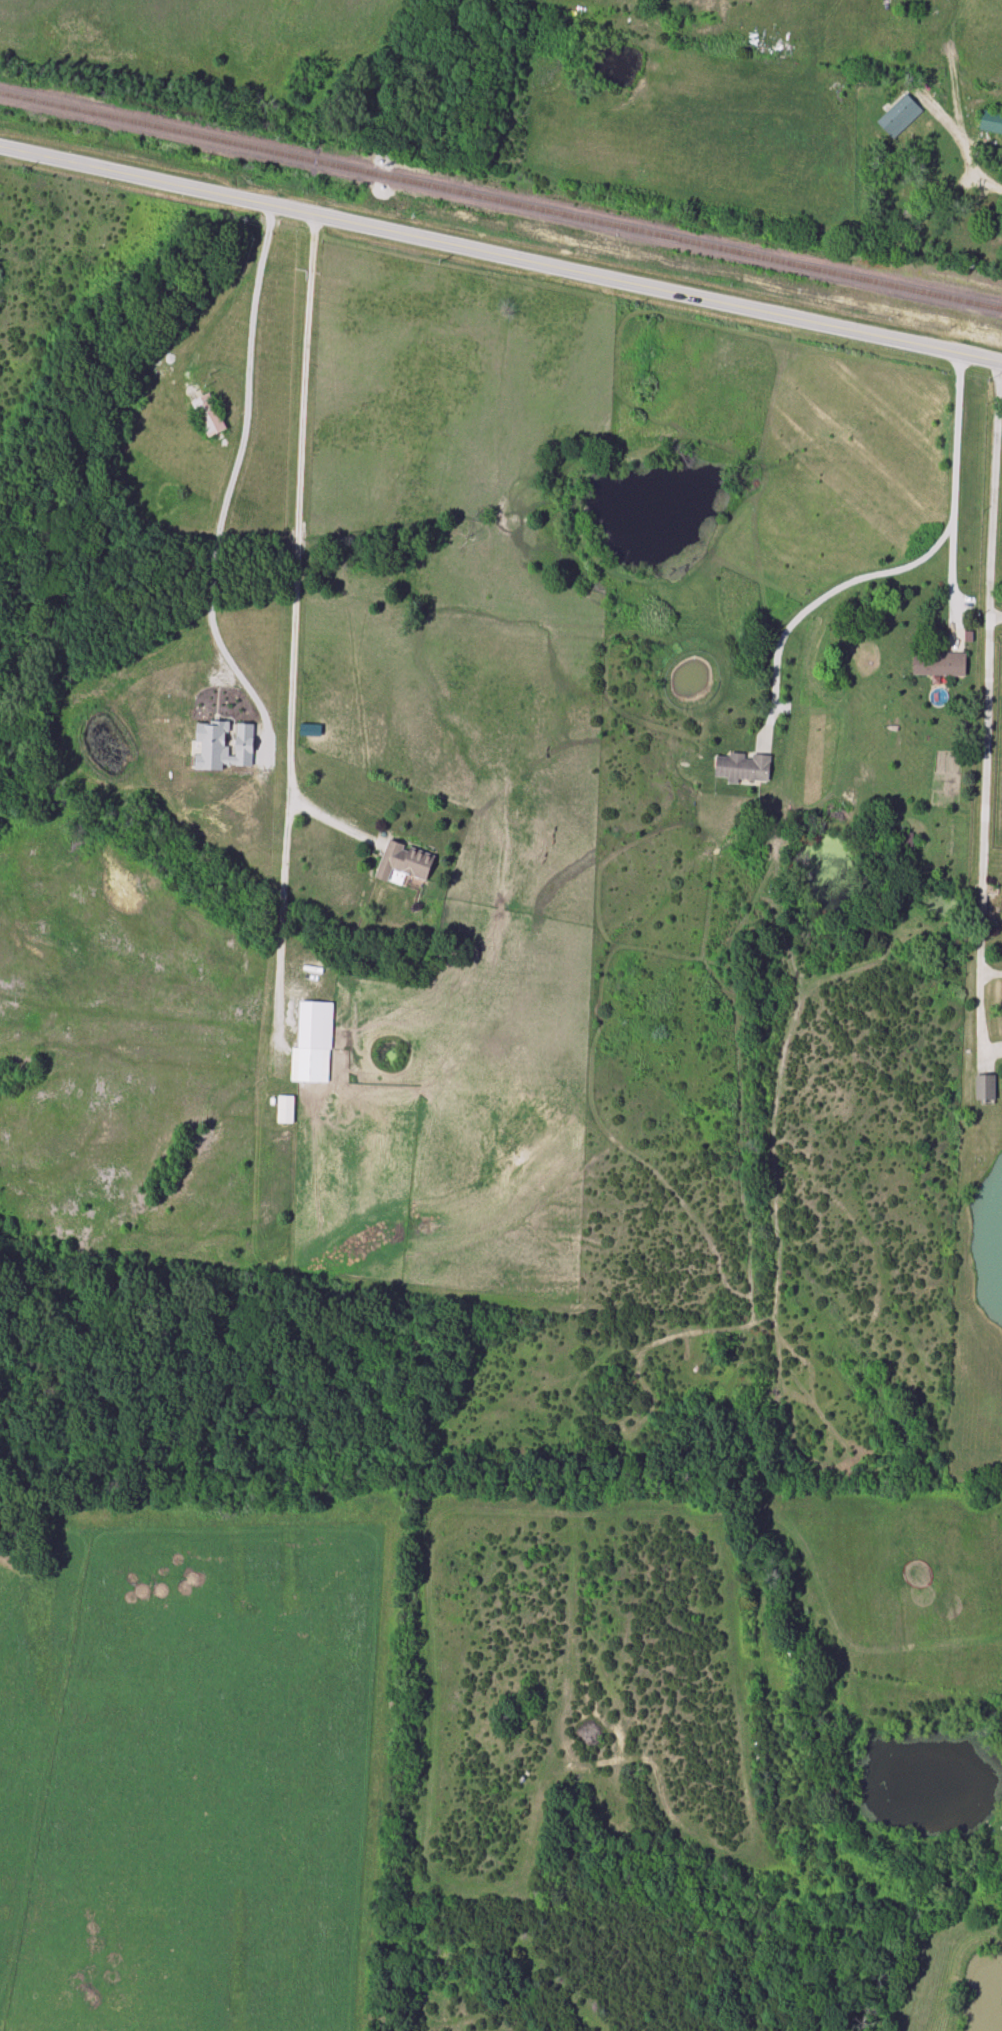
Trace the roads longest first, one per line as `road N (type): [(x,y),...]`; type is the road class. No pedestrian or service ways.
road 1 (secondary): [(0,152),(1001,365)]

